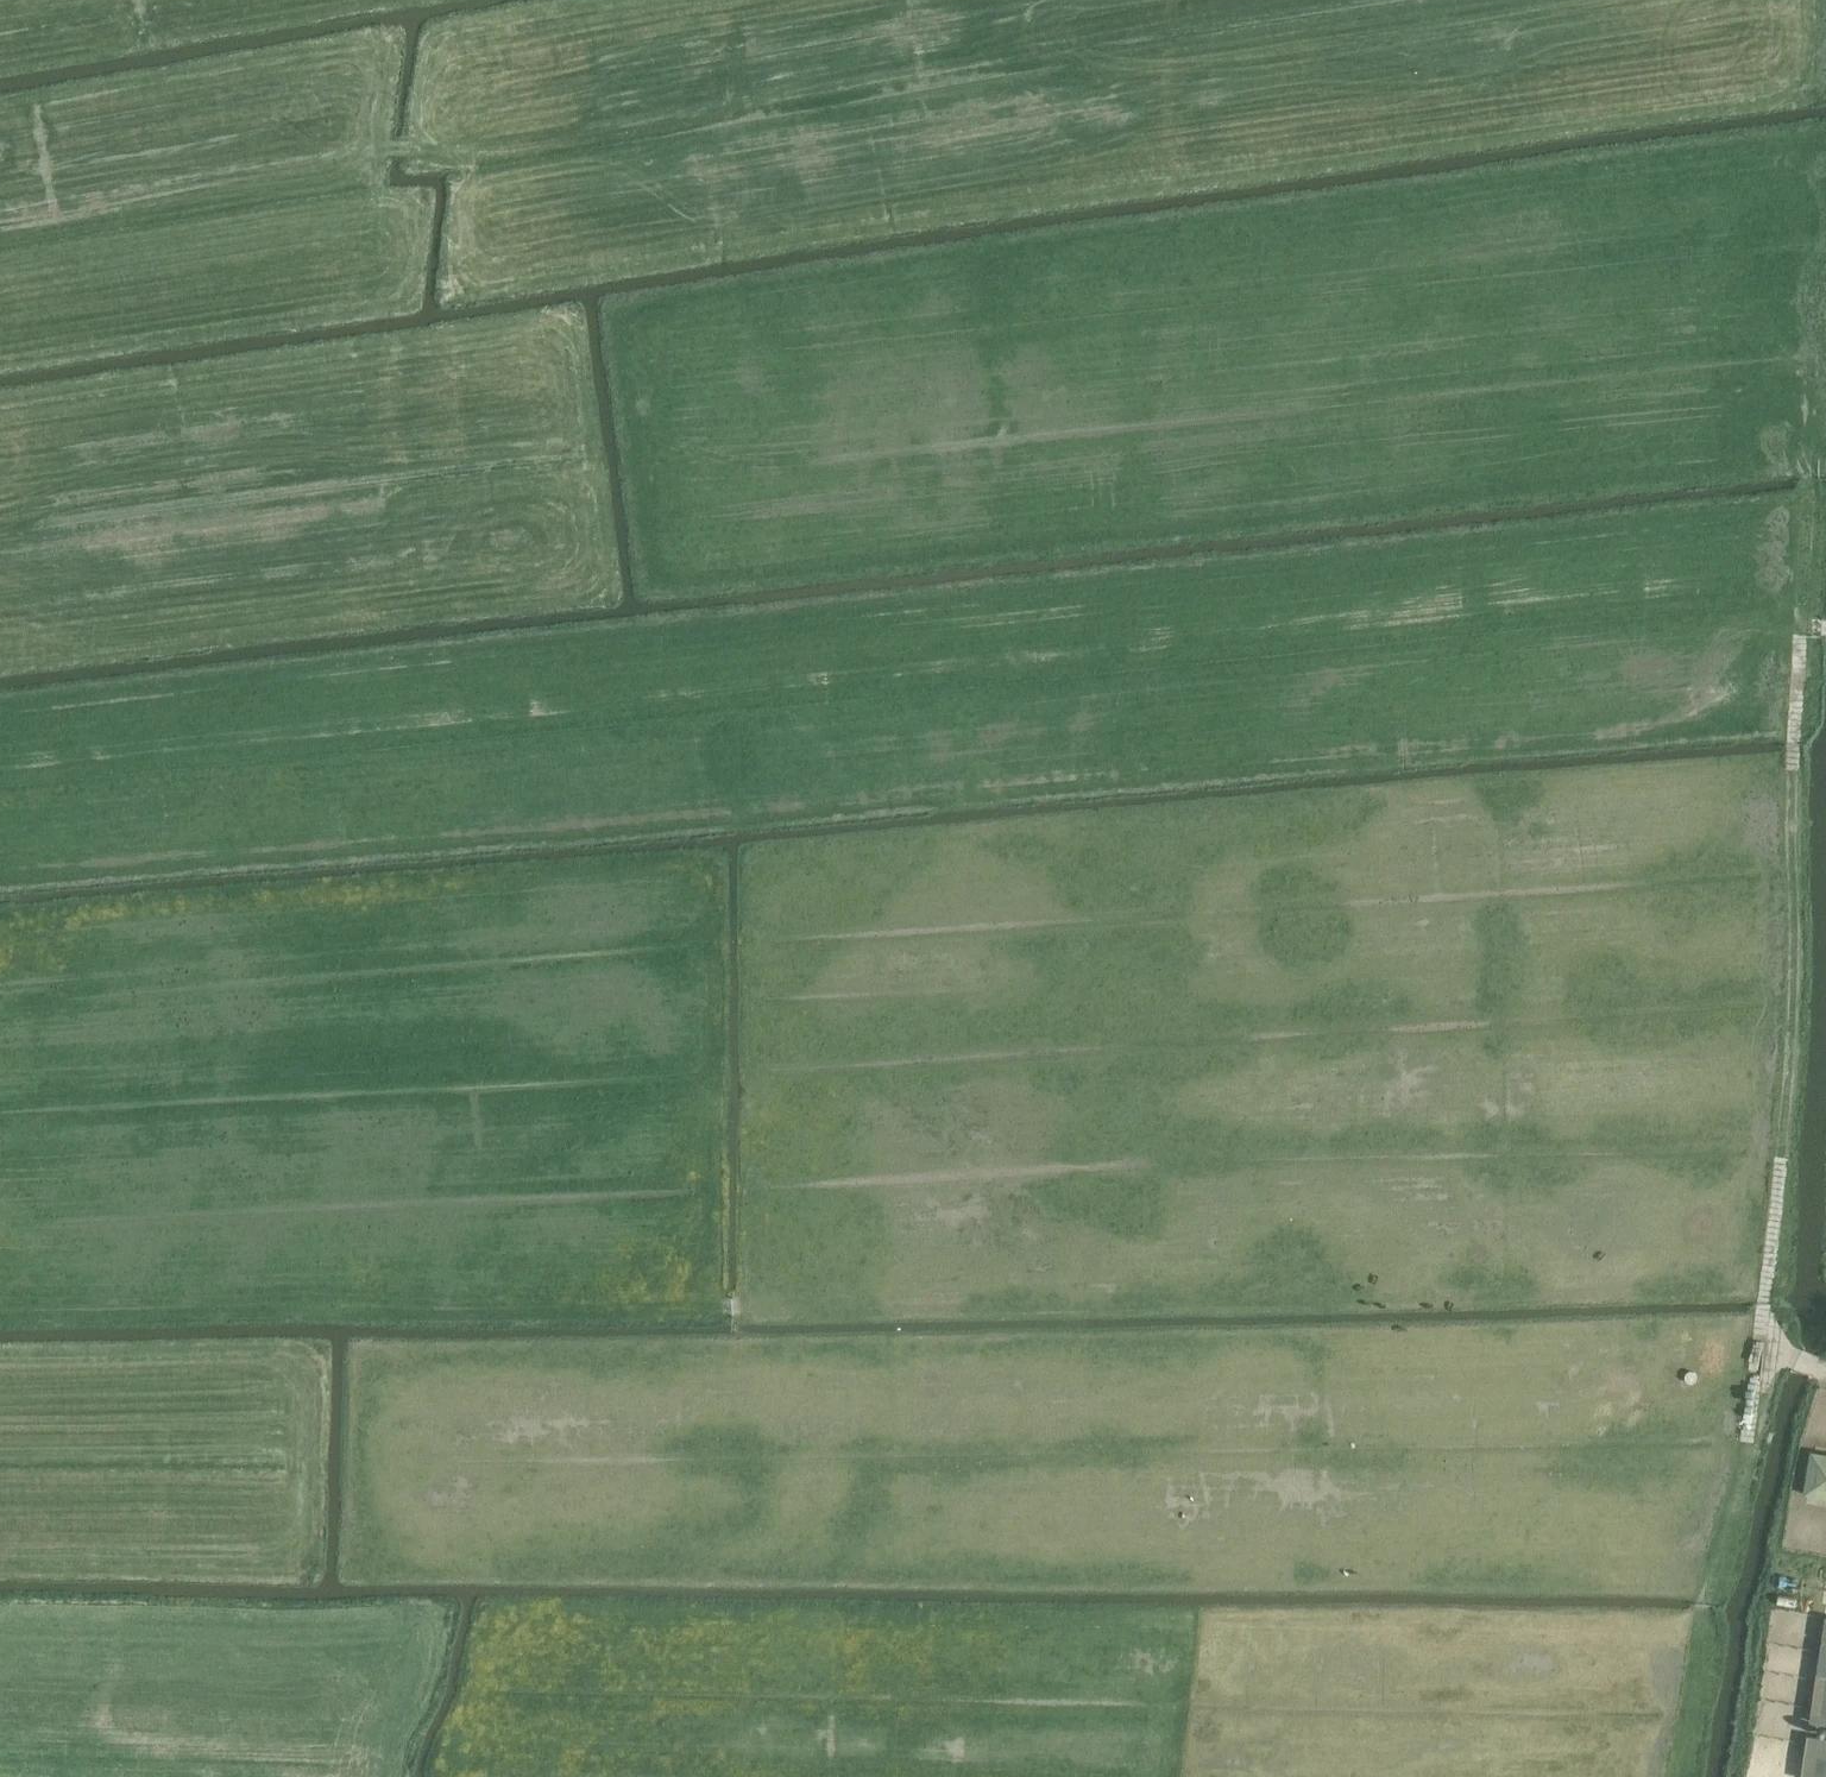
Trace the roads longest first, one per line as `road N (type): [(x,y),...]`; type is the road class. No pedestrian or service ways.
road 1 (track): [(1802,630),(1796,913),(1767,1306),(1706,1607)]
road 2 (track): [(1812,479),(1802,630),(1825,630)]

